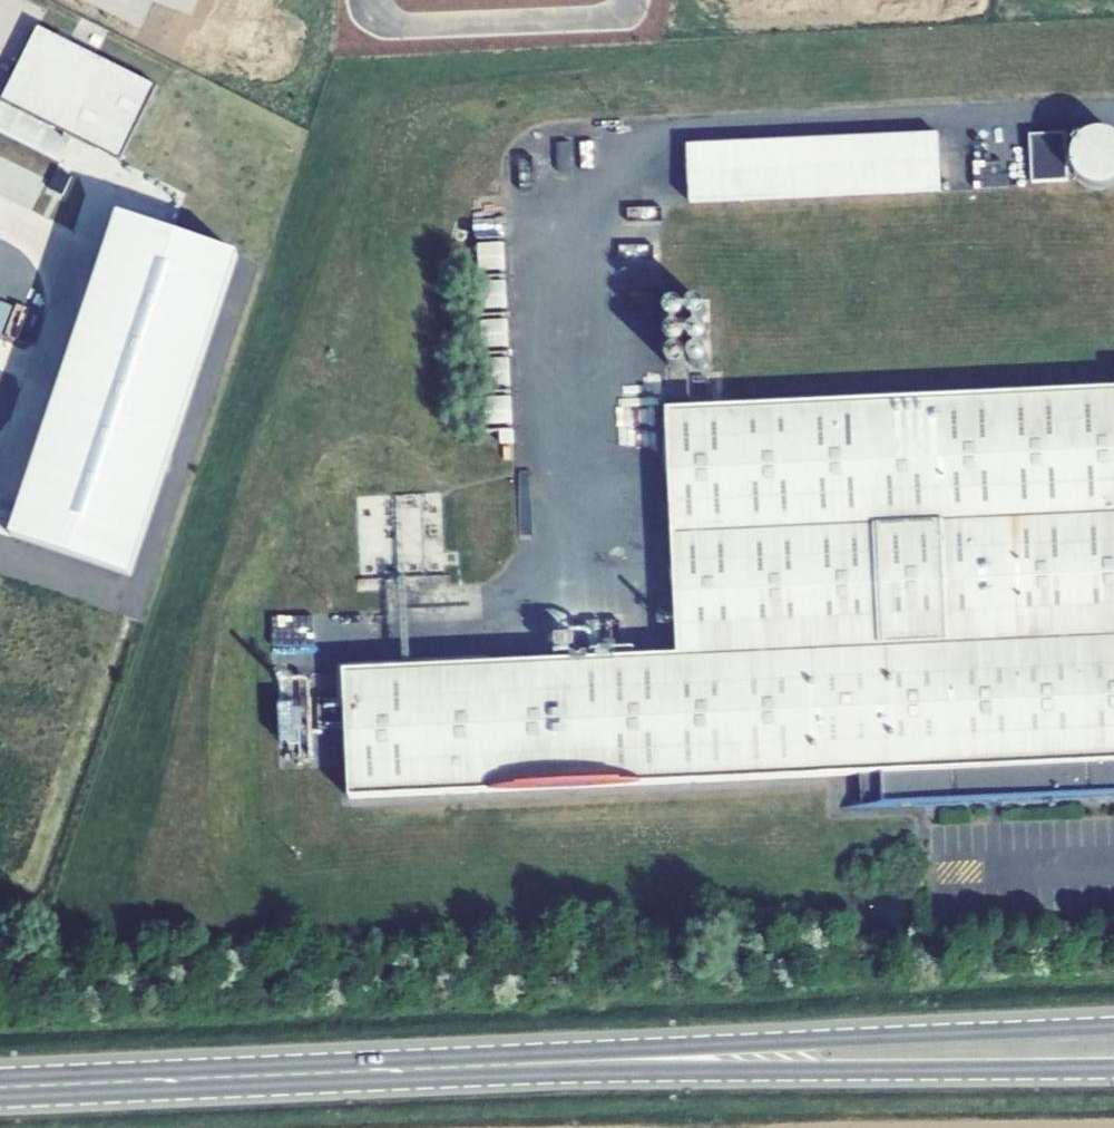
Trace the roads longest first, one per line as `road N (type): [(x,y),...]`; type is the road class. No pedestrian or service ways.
road 1 (secondary): [(1113,1027),(364,1071)]
road 2 (secondary): [(364,1071),(1113,1067)]
road 3 (secondary): [(0,1087),(364,1071)]

